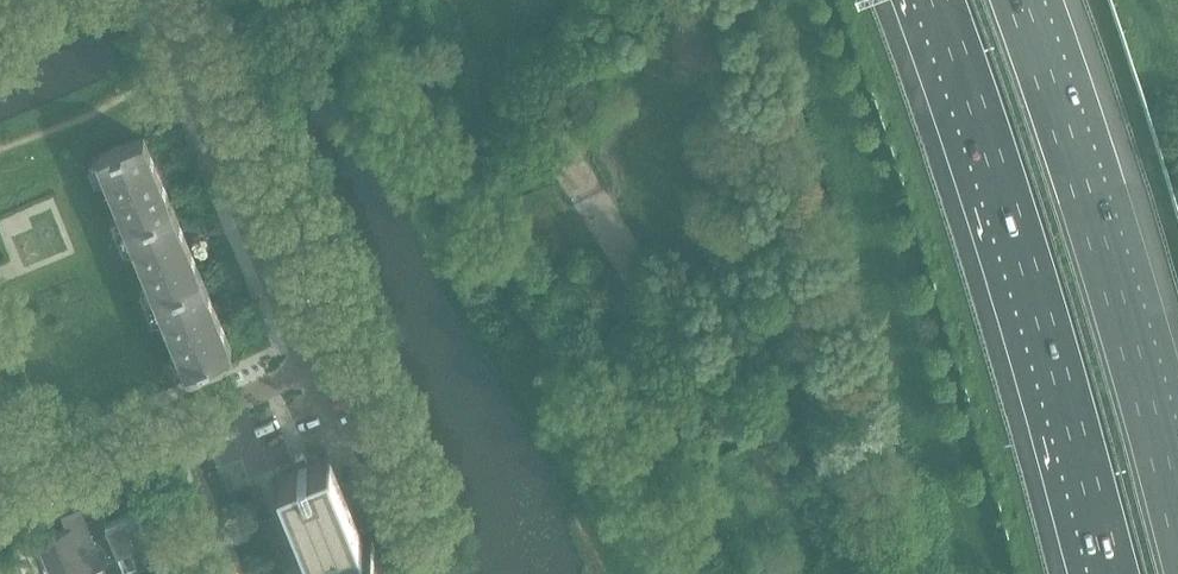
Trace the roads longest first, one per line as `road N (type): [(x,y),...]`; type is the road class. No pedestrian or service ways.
road 1 (motorway): [(935,0),(1030,268),(1113,573)]
road 2 (motorway): [(1174,495),(1018,0)]
road 3 (residential): [(308,371),(147,0)]
road 4 (residential): [(18,492),(308,371)]
road 5 (residential): [(369,521),(308,371)]

